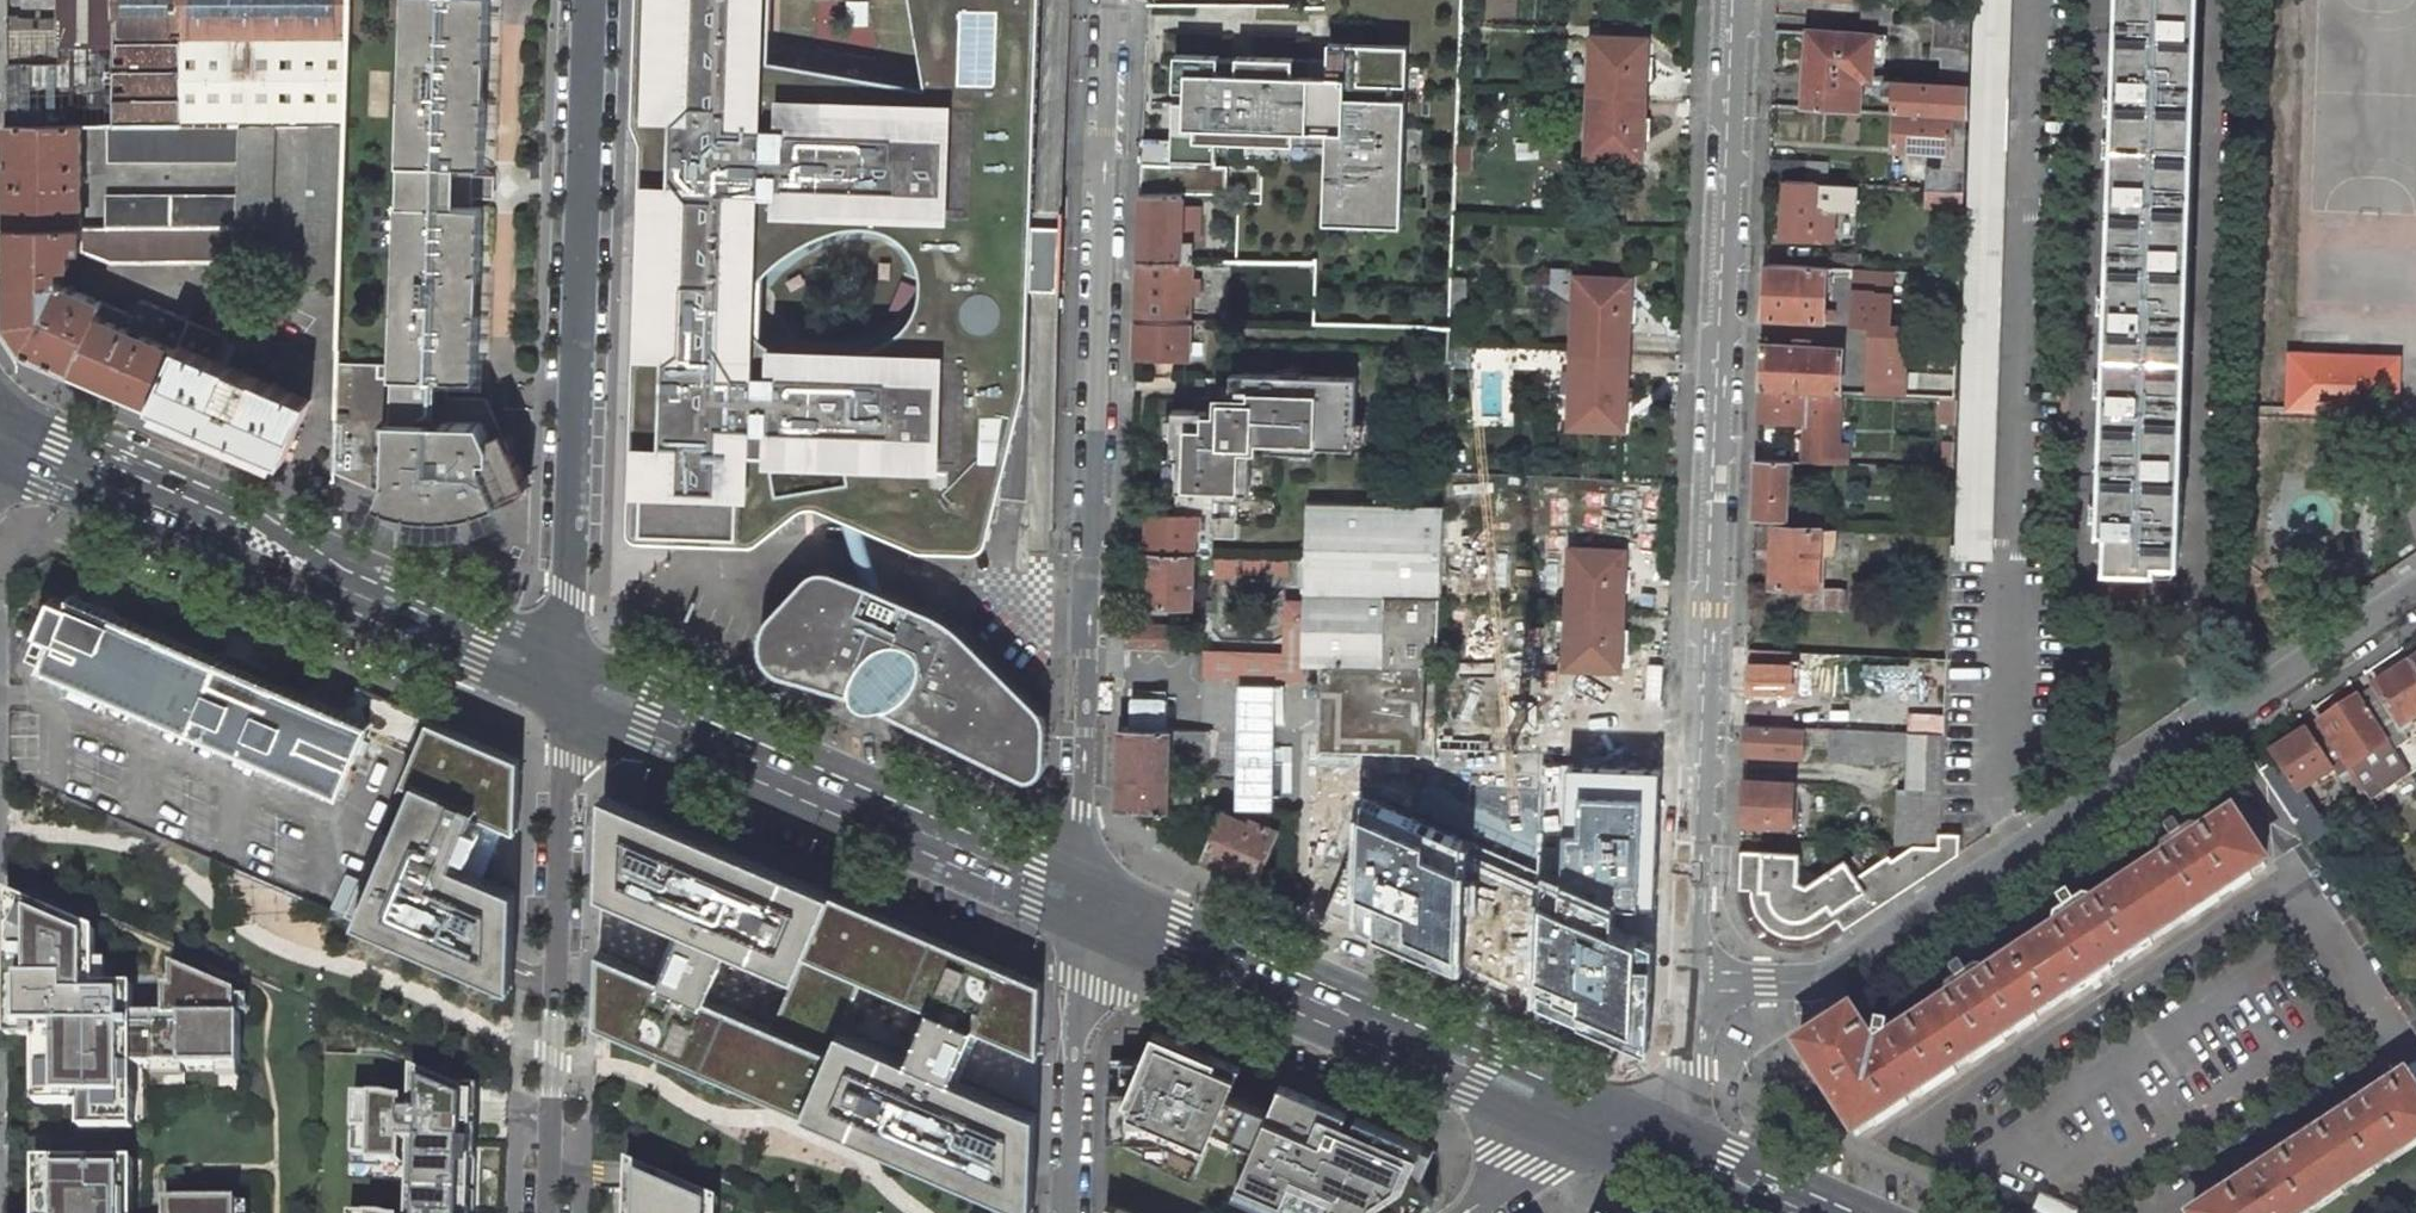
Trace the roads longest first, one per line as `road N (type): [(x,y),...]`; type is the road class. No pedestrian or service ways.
road 1 (residential): [(1694,980),(1737,0)]
road 2 (residential): [(1080,873),(1111,0)]
road 3 (residential): [(1694,980),(1808,983),(1829,976),(2415,593)]
road 4 (unclassified): [(589,0),(567,658)]
road 5 (primary): [(567,658),(0,411)]
road 6 (primary): [(0,440),(567,686)]
road 7 (primary): [(1644,1110),(1080,873)]
road 8 (primary): [(1080,909),(1607,1132)]
road 9 (primary): [(567,686),(1080,909)]
road 10 (track): [(8,833),(128,844),(179,870),(276,946),(410,988),(511,1043)]
road 11 (primary): [(1080,873),(567,658)]
road 12 (unclassified): [(545,1212),(567,686)]
road 13 (track): [(594,1064),(639,1073),(725,1118),(796,1121),(839,1139),(921,1212)]
road 14 (residential): [(1080,909),(1069,1212)]
road 15 (primary): [(1891,1212),(1644,1110)]
road 16 (primary): [(1607,1132),(1796,1212)]
road 17 (unclassified): [(1607,1132),(1511,1180),(1465,1212)]
road 18 (residential): [(1644,1110),(1673,1092),(1686,1063),(1694,980)]

